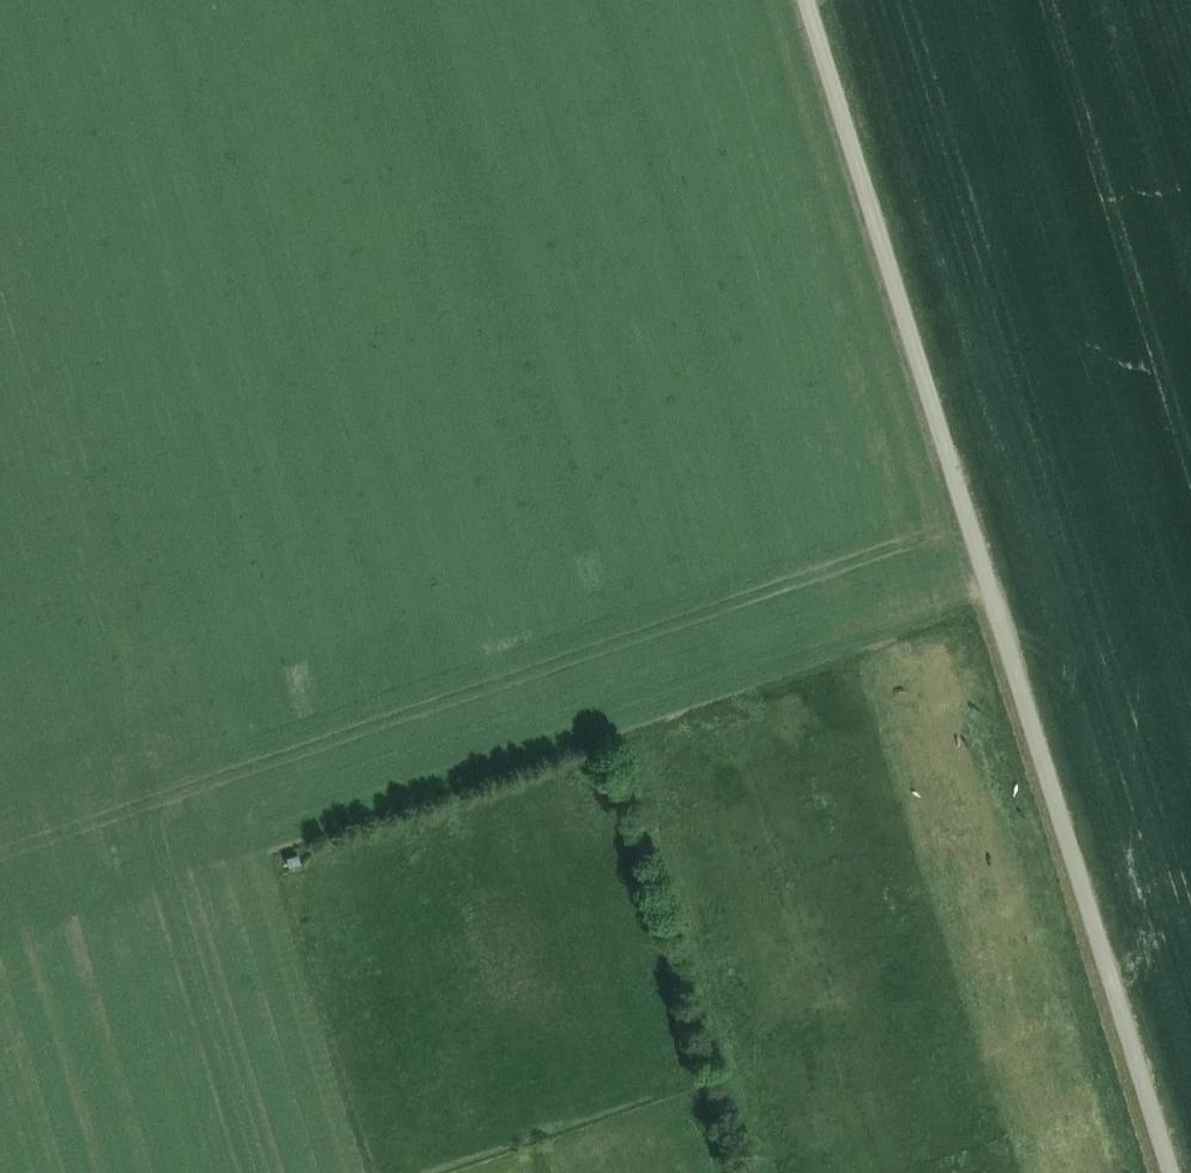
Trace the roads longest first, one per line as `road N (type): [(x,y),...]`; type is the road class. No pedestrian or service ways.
road 1 (unclassified): [(1173,1172),(809,0)]

